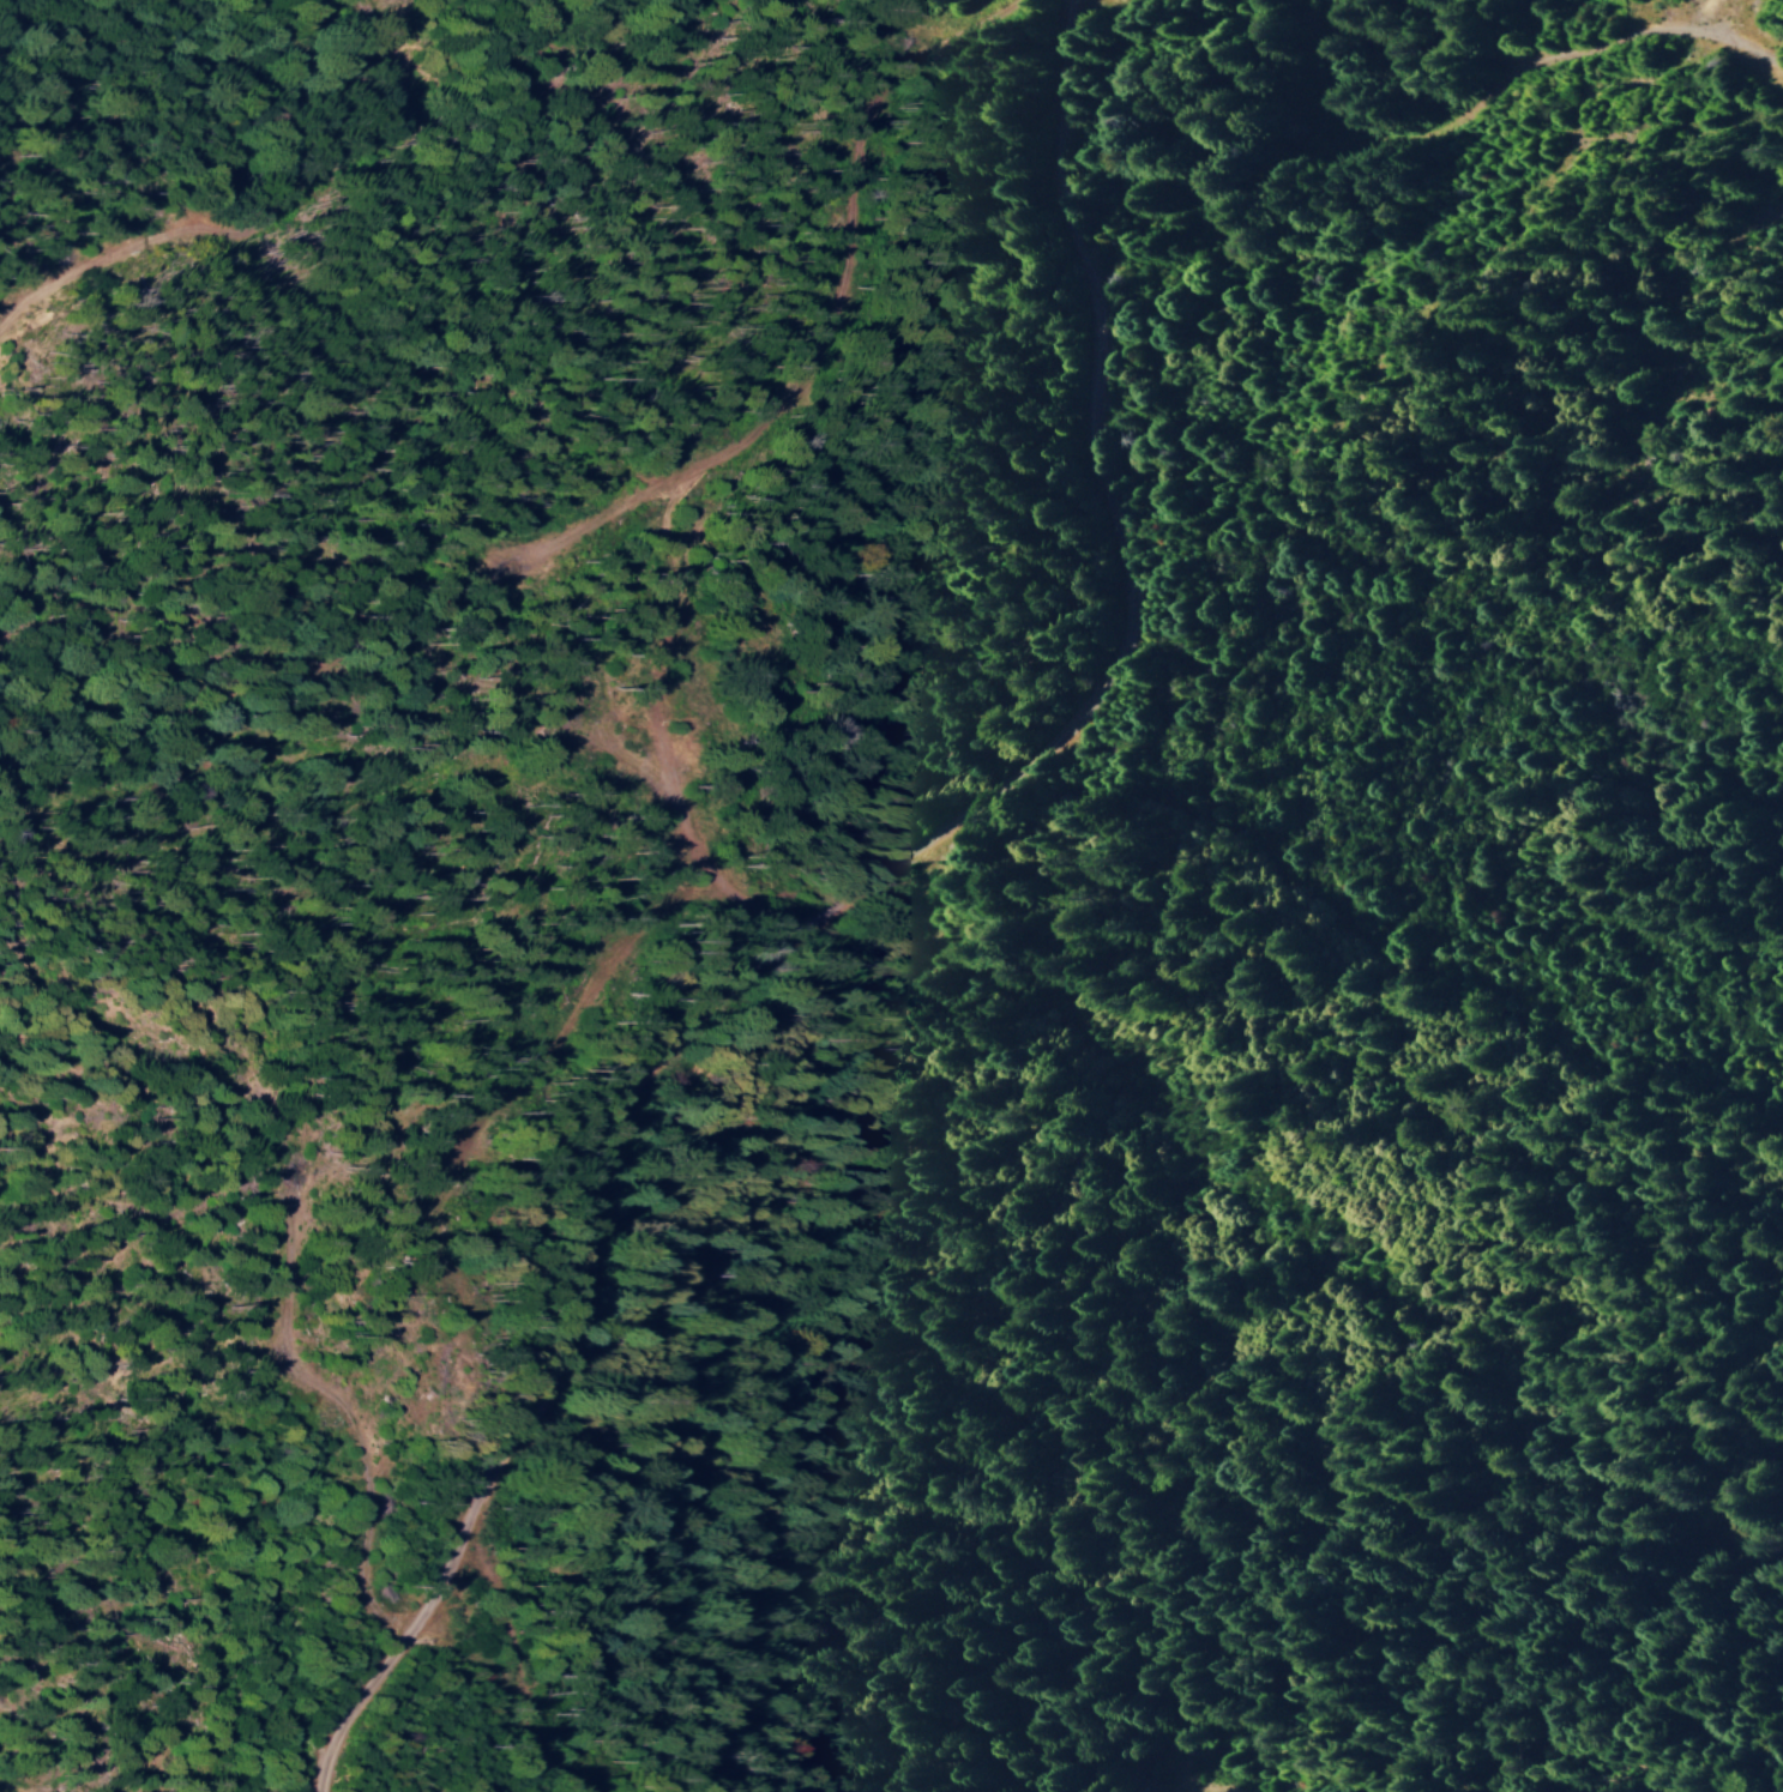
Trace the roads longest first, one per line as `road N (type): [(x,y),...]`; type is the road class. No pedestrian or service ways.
road 1 (residential): [(0,312),(71,252),(198,193),(361,47),(375,0)]

